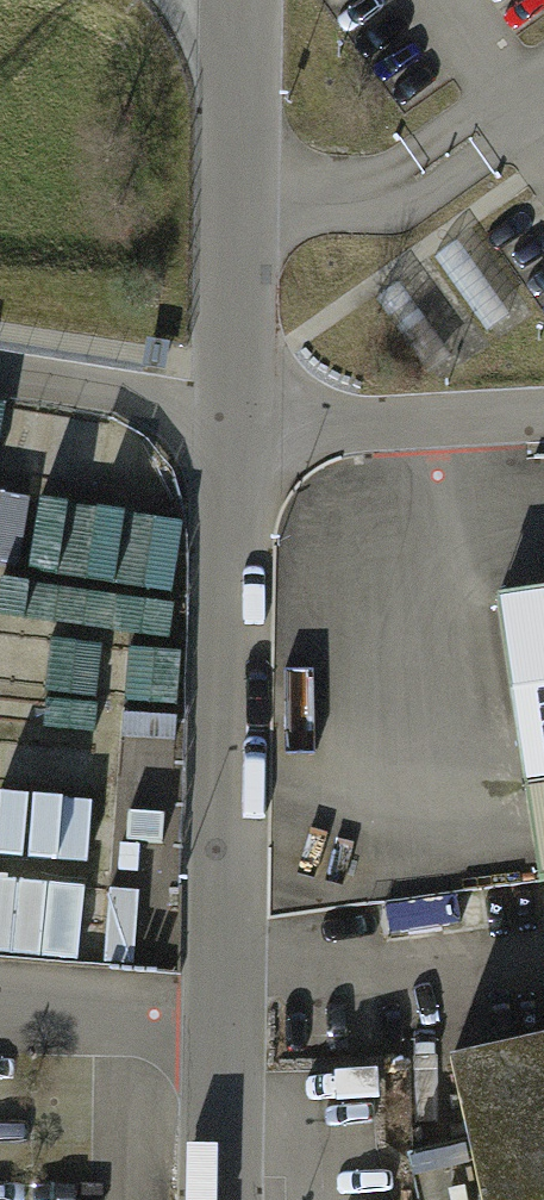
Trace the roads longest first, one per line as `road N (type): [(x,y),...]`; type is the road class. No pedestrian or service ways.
road 1 (residential): [(238,423),(219,1199)]
road 2 (residential): [(238,423),(245,0)]
road 3 (residential): [(238,423),(424,433),(543,422)]
road 4 (residential): [(0,380),(238,423)]

